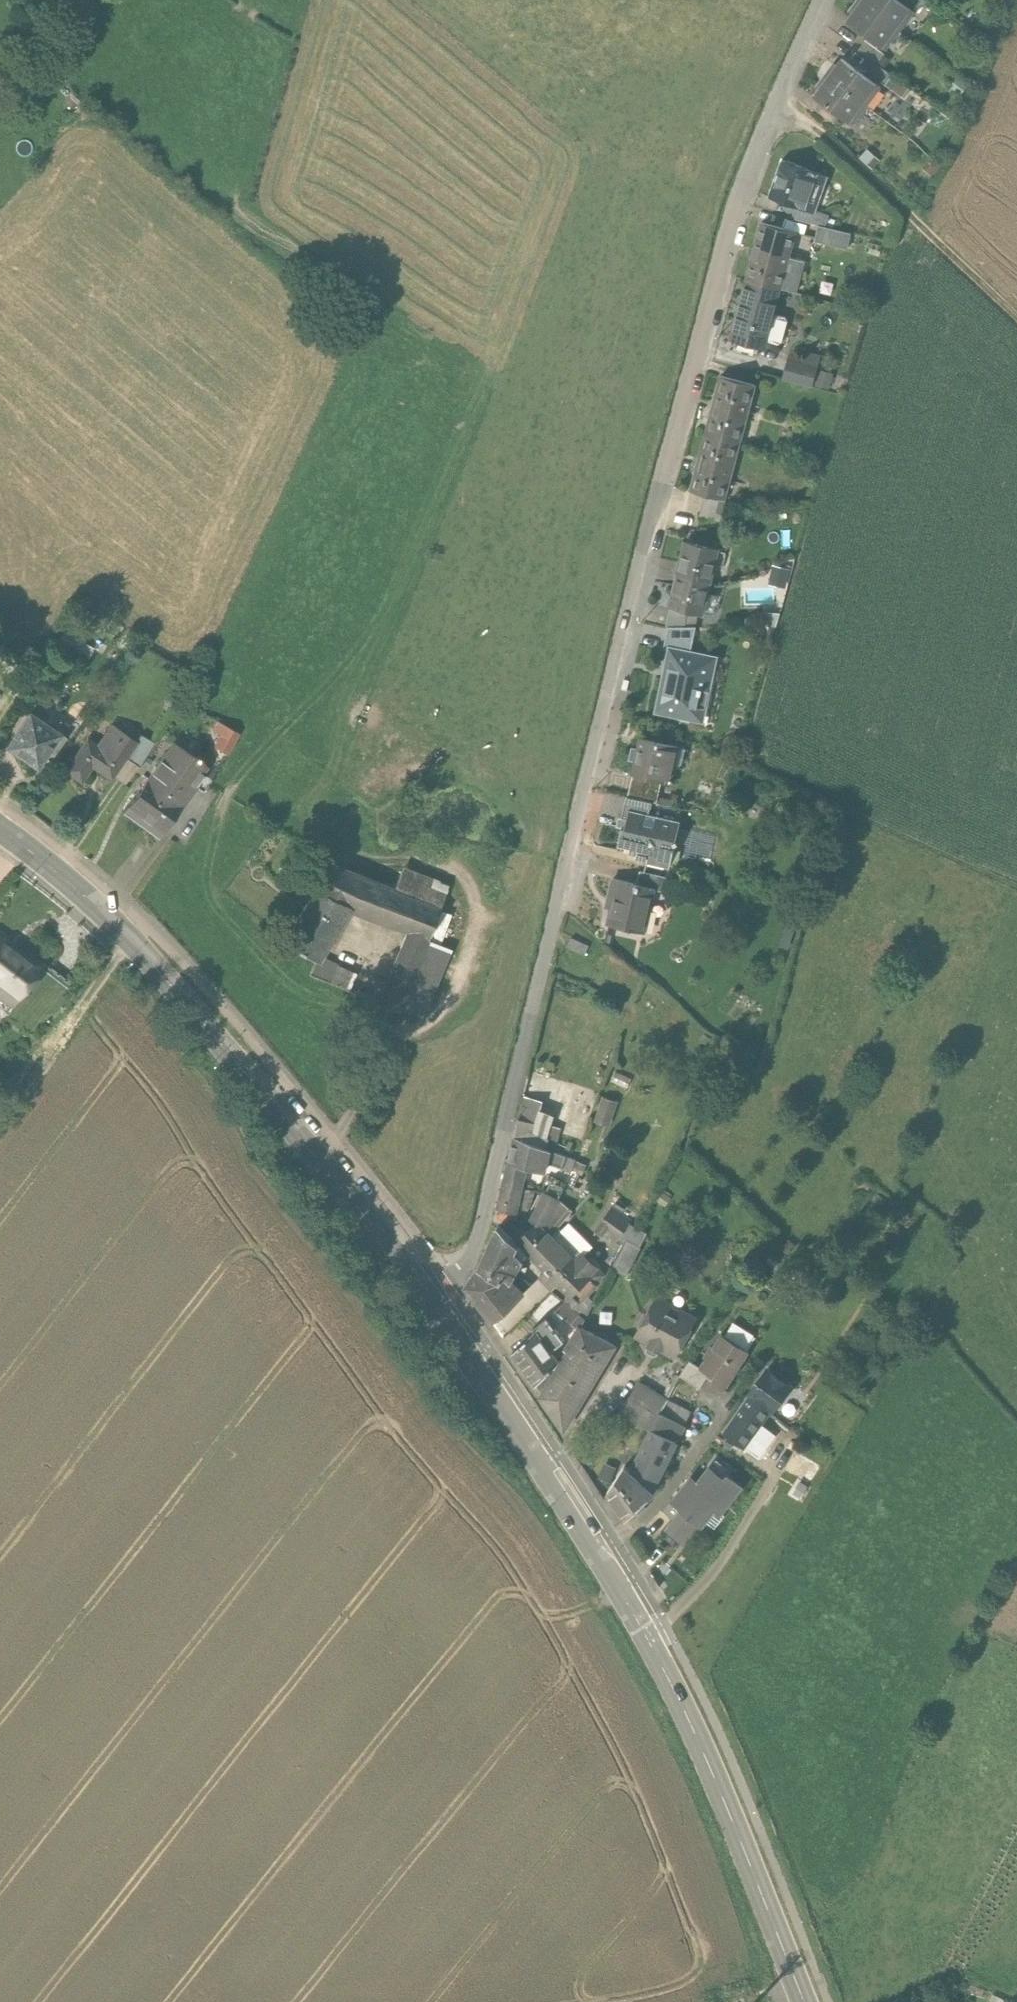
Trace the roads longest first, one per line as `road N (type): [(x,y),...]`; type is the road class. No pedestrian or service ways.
road 1 (residential): [(426,1294),(475,1248),(657,502),(784,94),(822,0)]
road 2 (secondary): [(426,1294),(602,1554),(645,1633),(804,2001)]
road 3 (secondary): [(0,827),(167,973),(426,1294)]
road 4 (track): [(1016,316),(784,94)]

